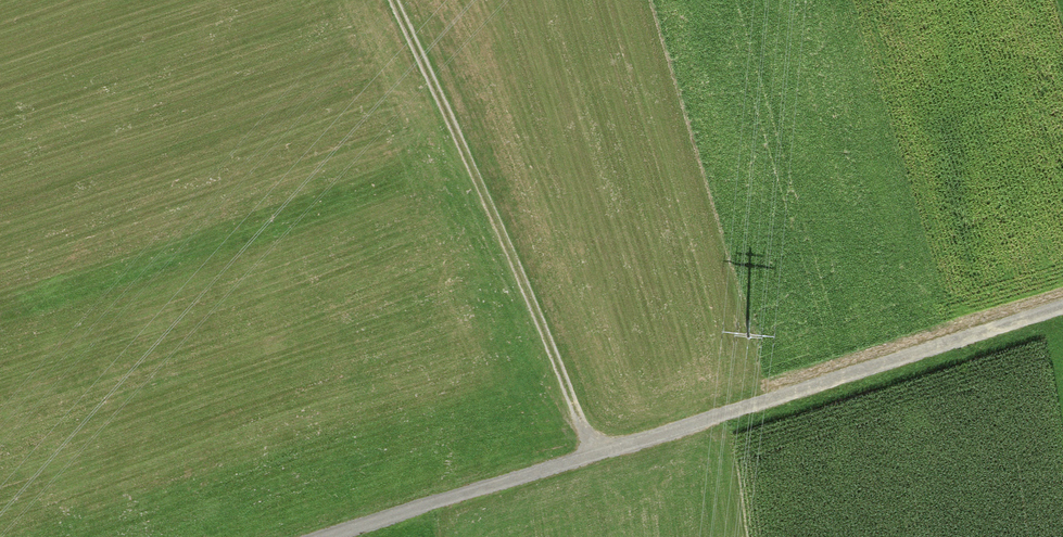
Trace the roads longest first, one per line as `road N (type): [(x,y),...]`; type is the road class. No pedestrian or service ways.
road 1 (track): [(330,536),(1062,306)]
road 2 (track): [(595,454),(399,0)]

